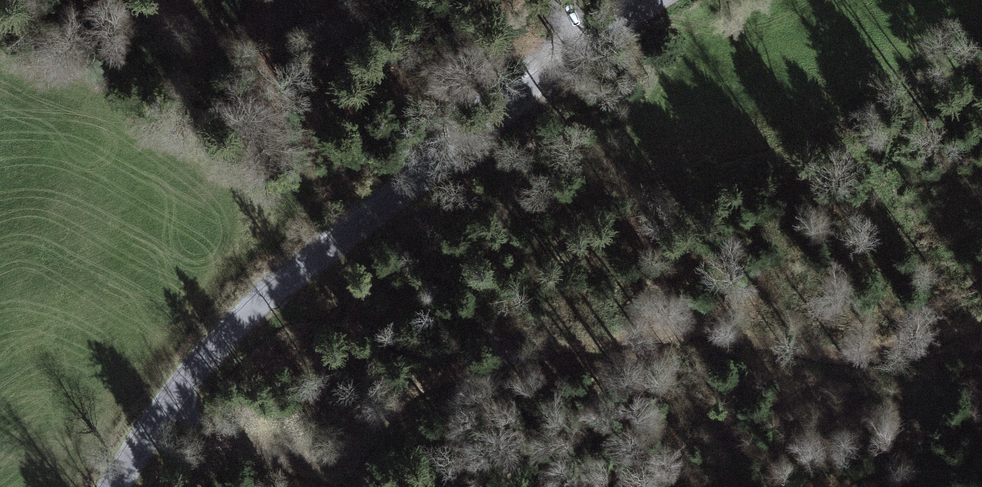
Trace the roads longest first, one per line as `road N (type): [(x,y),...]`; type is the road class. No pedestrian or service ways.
road 1 (track): [(169,406),(239,447),(343,471),(407,390),(492,365),(667,335),(883,357),(981,335)]
road 2 (tertiary): [(117,486),(169,406),(255,315),(627,0)]

